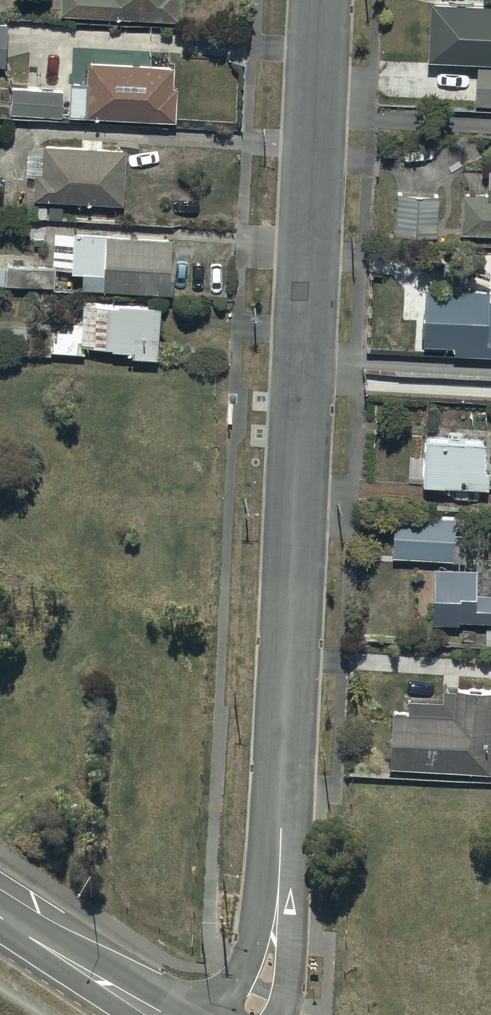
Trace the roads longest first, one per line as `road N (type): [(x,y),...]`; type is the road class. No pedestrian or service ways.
road 1 (residential): [(245,1014),(278,902),(325,0)]
road 2 (unclassified): [(168,1014),(0,904)]

